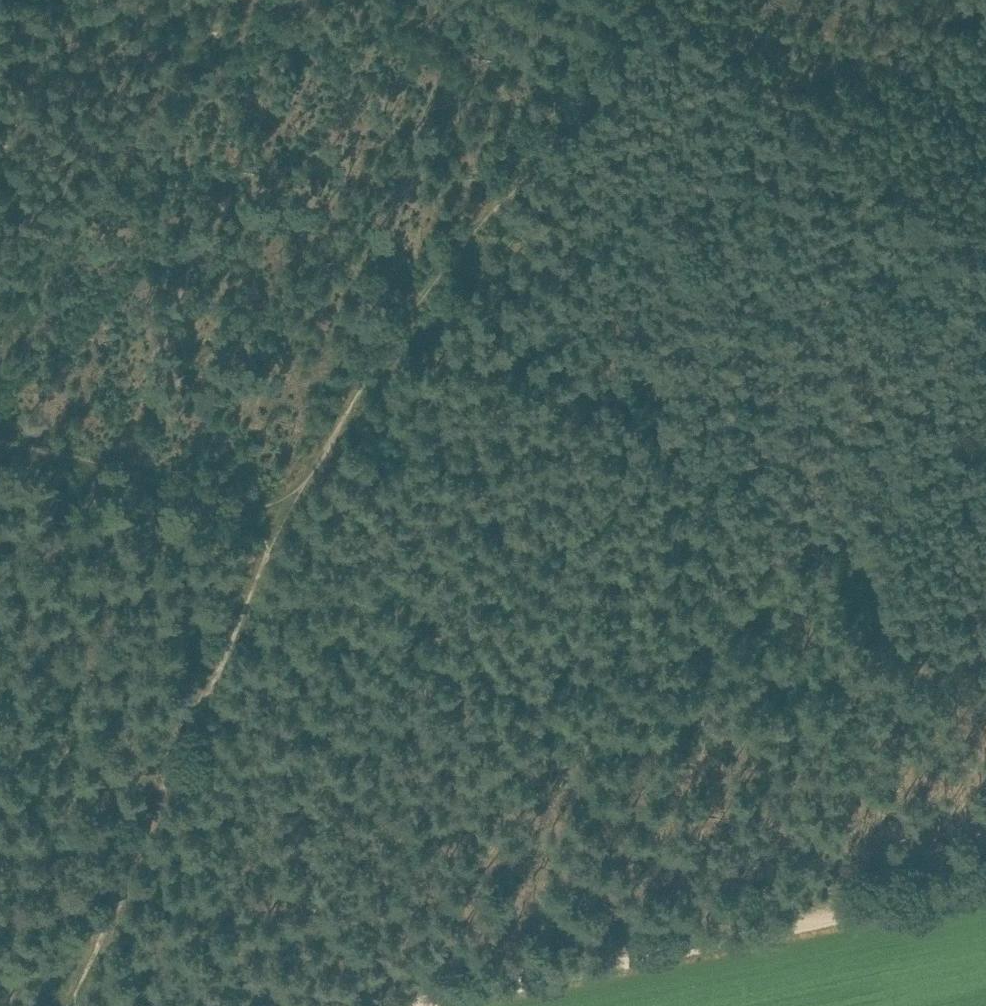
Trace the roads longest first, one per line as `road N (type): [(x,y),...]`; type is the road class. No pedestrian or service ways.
road 1 (track): [(412,1005),(985,882)]

